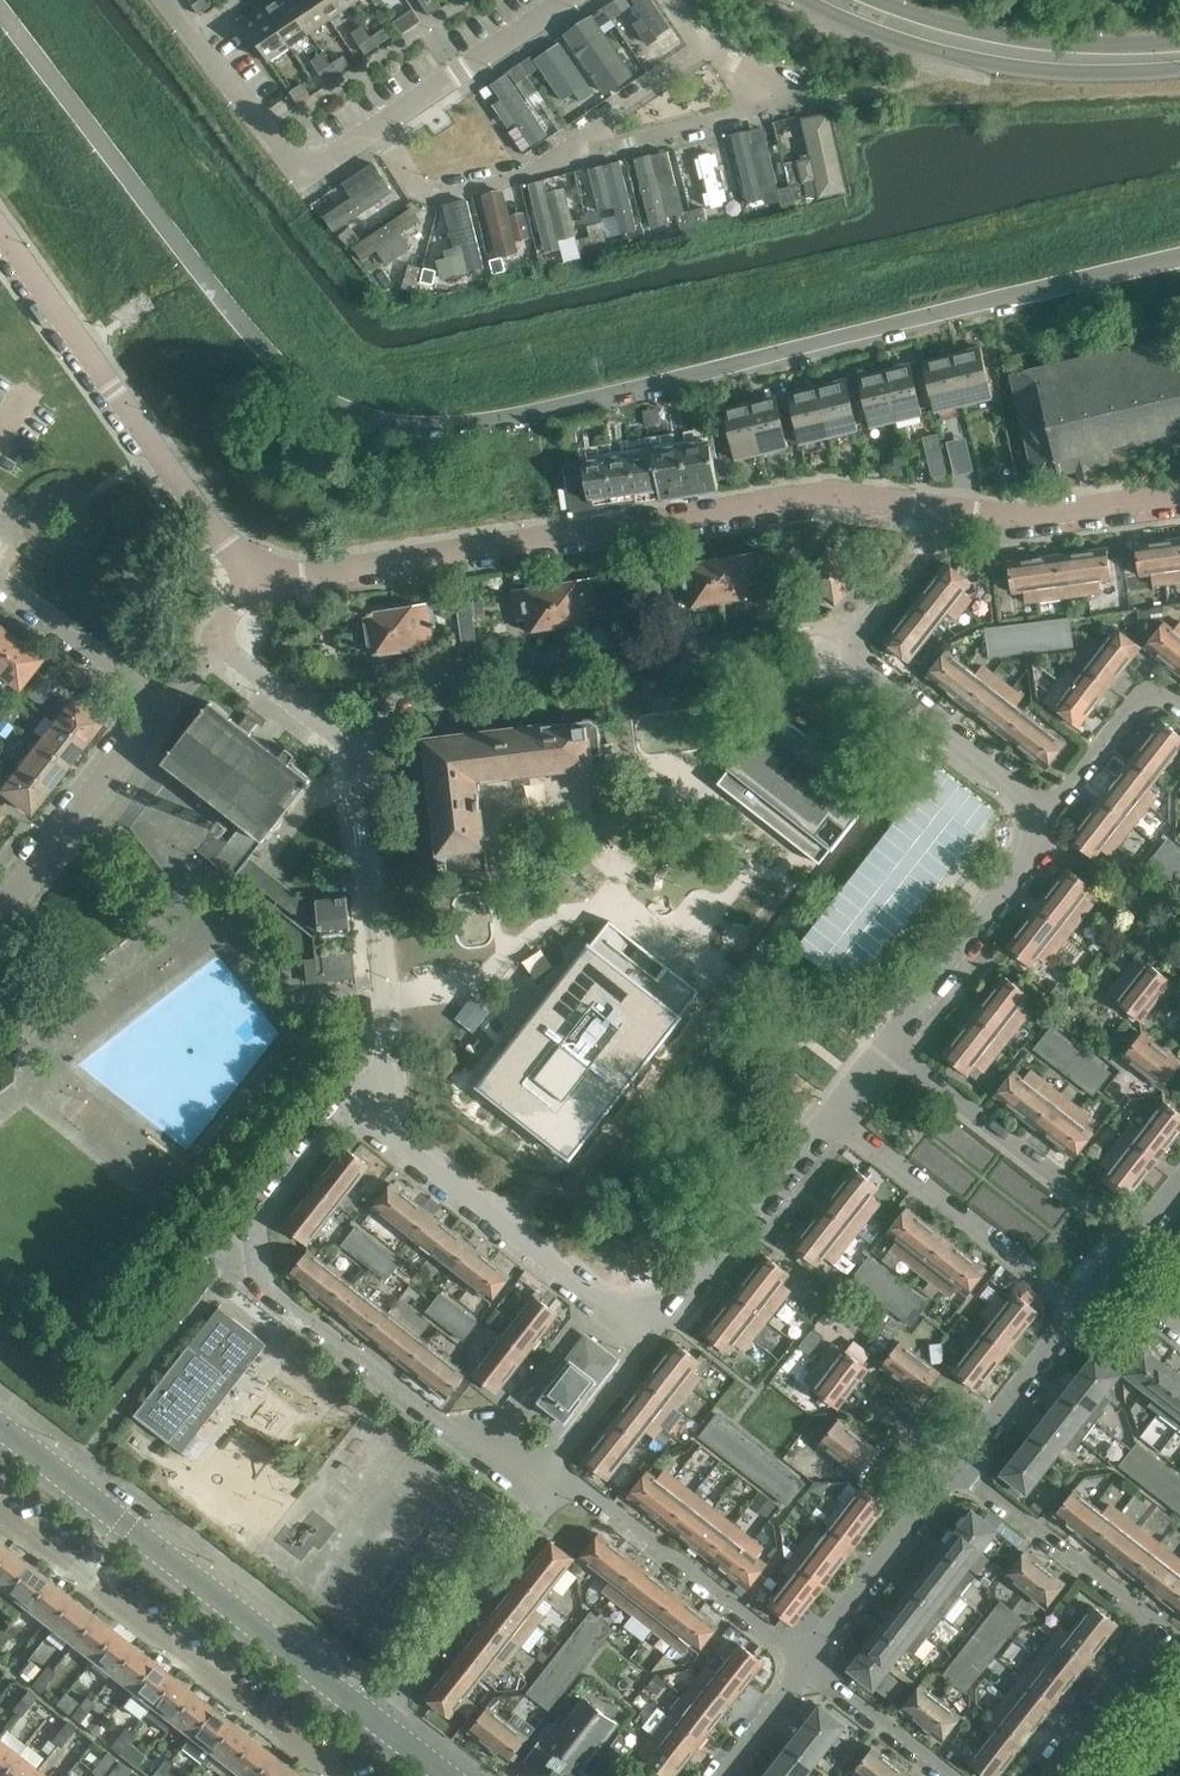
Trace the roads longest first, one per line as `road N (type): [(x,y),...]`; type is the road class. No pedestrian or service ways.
road 1 (residential): [(1179,258),(544,413),(466,427),(381,422),(294,381),(0,15)]
road 2 (unclassified): [(254,569),(317,577),(826,496),(959,512)]
road 3 (residential): [(382,1068),(361,767),(350,746),(218,645),(217,631),(254,569)]
road 4 (residential): [(553,1494),(262,1284),(257,1225),(352,1105)]
road 5 (tertiary): [(382,1725),(0,1429)]
road 6 (residential): [(0,914),(151,716),(0,596)]
road 7 (residential): [(335,1775),(0,1514)]
road 8 (unclassified): [(254,569),(159,453),(0,231)]
road 9 (residential): [(1039,808),(850,649),(959,512)]
road 10 (tertiary): [(838,0),(910,28),(1029,56),(1179,58)]
road 11 (residential): [(653,1339),(387,1132)]
road 12 (residential): [(1080,1318),(827,1121)]
road 13 (residential): [(1144,1236),(891,1042)]
road 14 (residential): [(556,159),(771,105),(758,74),(712,47)]
road 15 (residential): [(808,1663),(562,1480)]
road 16 (residential): [(380,133),(315,171),(298,167),(171,0)]
road 17 (residential): [(382,1725),(553,1494)]
road 18 (residential): [(891,1042),(1028,859),(1039,808)]
road 19 (residential): [(653,1339),(827,1121)]
road 20 (residential): [(1159,1627),(958,1474)]
road 21 (residential): [(808,1663),(958,1474)]
road 22 (residential): [(568,0),(380,133)]
road 23 (unclassified): [(959,512),(1032,515),(1179,495)]
road 24 (residential): [(380,133),(414,186),(433,196),(526,175),(556,159)]
road 25 (residential): [(958,1474),(1080,1318)]
road 26 (residential): [(556,159),(712,47)]
road 27 (residential): [(1179,705),(1165,695),(1145,698),(1074,786),(1039,808)]
road 28 (residential): [(1159,1627),(1047,1775)]
road 29 (residential): [(954,1775),(808,1663)]
road 30 (residential): [(562,1480),(563,1453),(653,1339)]
road 31 (residential): [(720,1775),(808,1663)]

